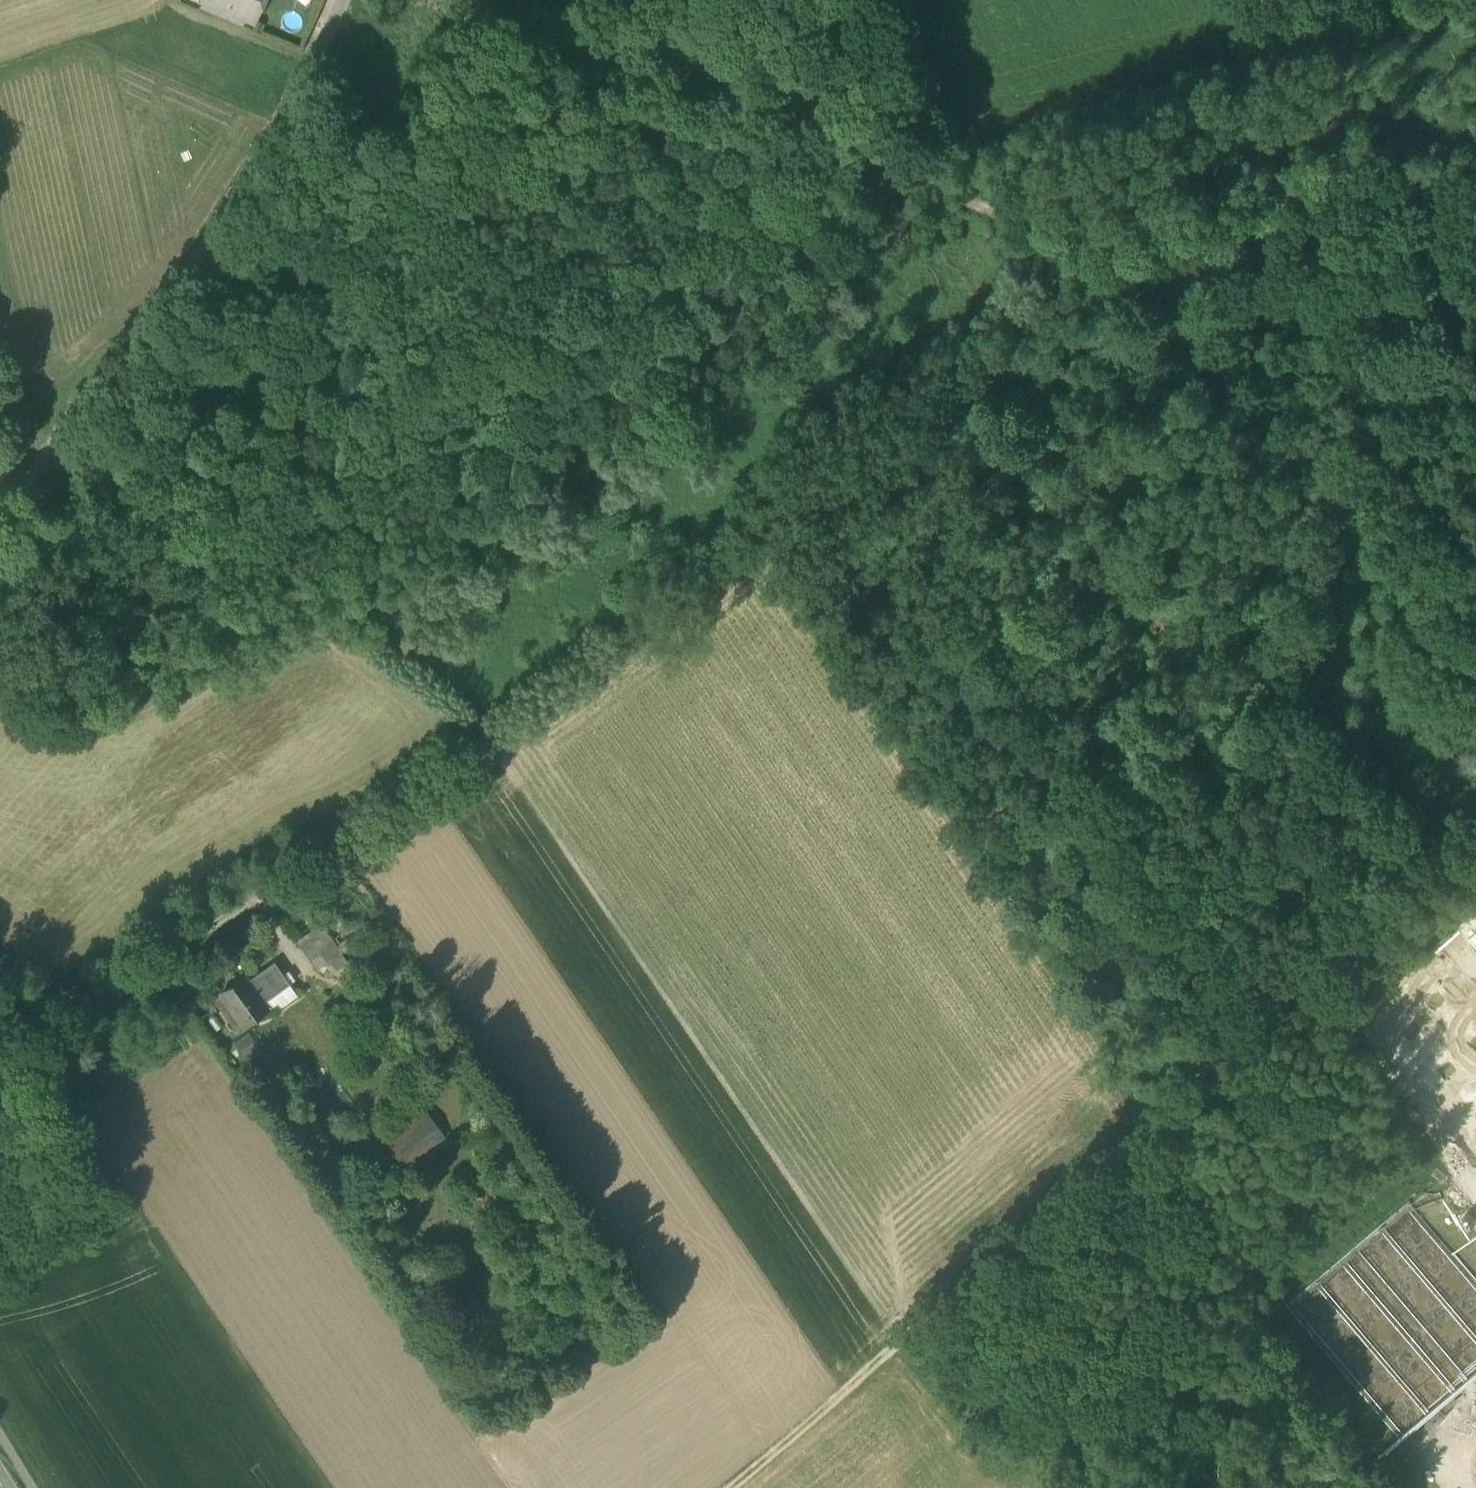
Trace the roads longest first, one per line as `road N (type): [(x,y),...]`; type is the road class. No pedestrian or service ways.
road 1 (track): [(726,1487),(1475,843)]
road 2 (track): [(1475,615),(1089,266),(941,188),(837,165),(765,0)]
road 3 (residential): [(0,519),(213,233),(298,90),(334,0)]

